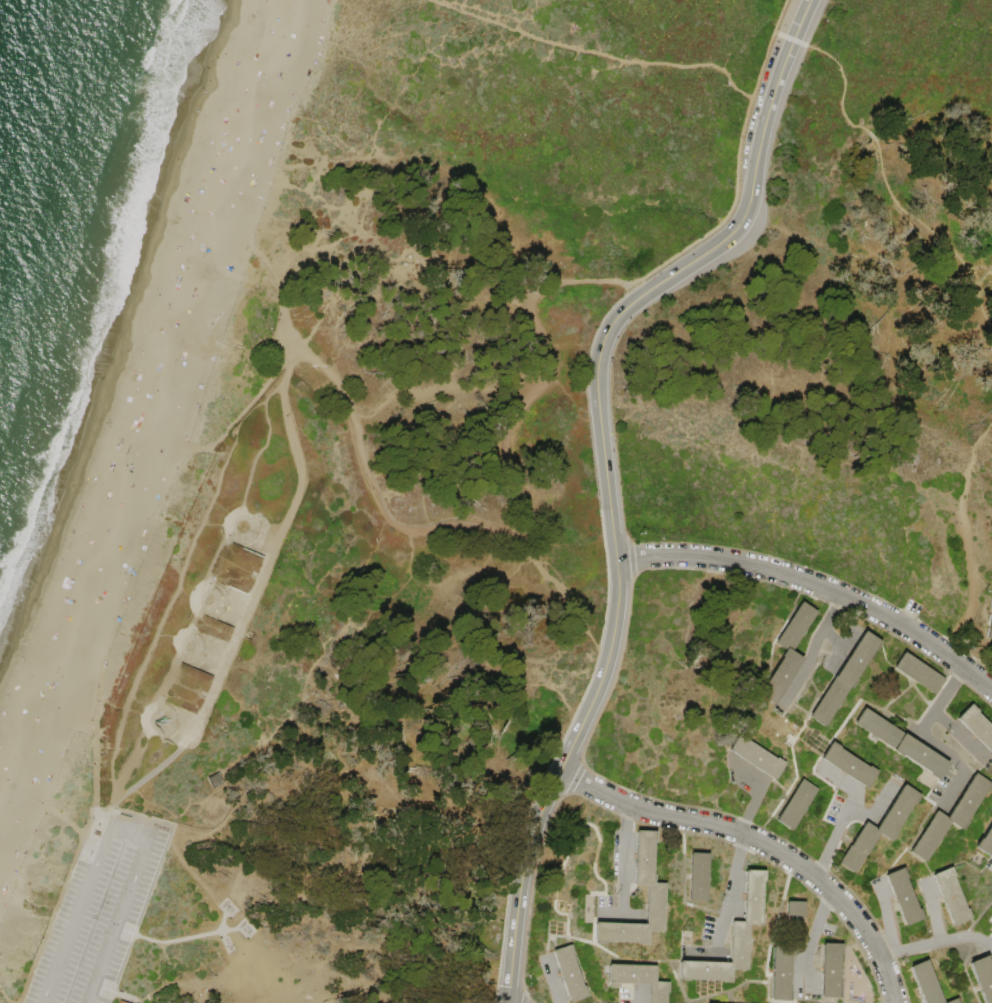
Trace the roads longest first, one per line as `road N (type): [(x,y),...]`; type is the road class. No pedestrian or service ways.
road 1 (secondary): [(810,0),(763,126),(743,218),(725,240),(625,308),(602,342),(597,392),(616,615),(597,695),(559,773)]
road 2 (residential): [(896,1002),(863,927),(775,850),(626,805),(559,773)]
road 3 (residential): [(991,693),(876,611),(797,578),(700,557),(616,560)]
road 4 (secondary): [(559,773),(530,841),(507,1002)]
road 5 (residential): [(950,658),(975,590),(958,505)]
road 6 (residential): [(778,706),(844,597)]
road 7 (residential): [(991,953),(966,937),(880,957)]

